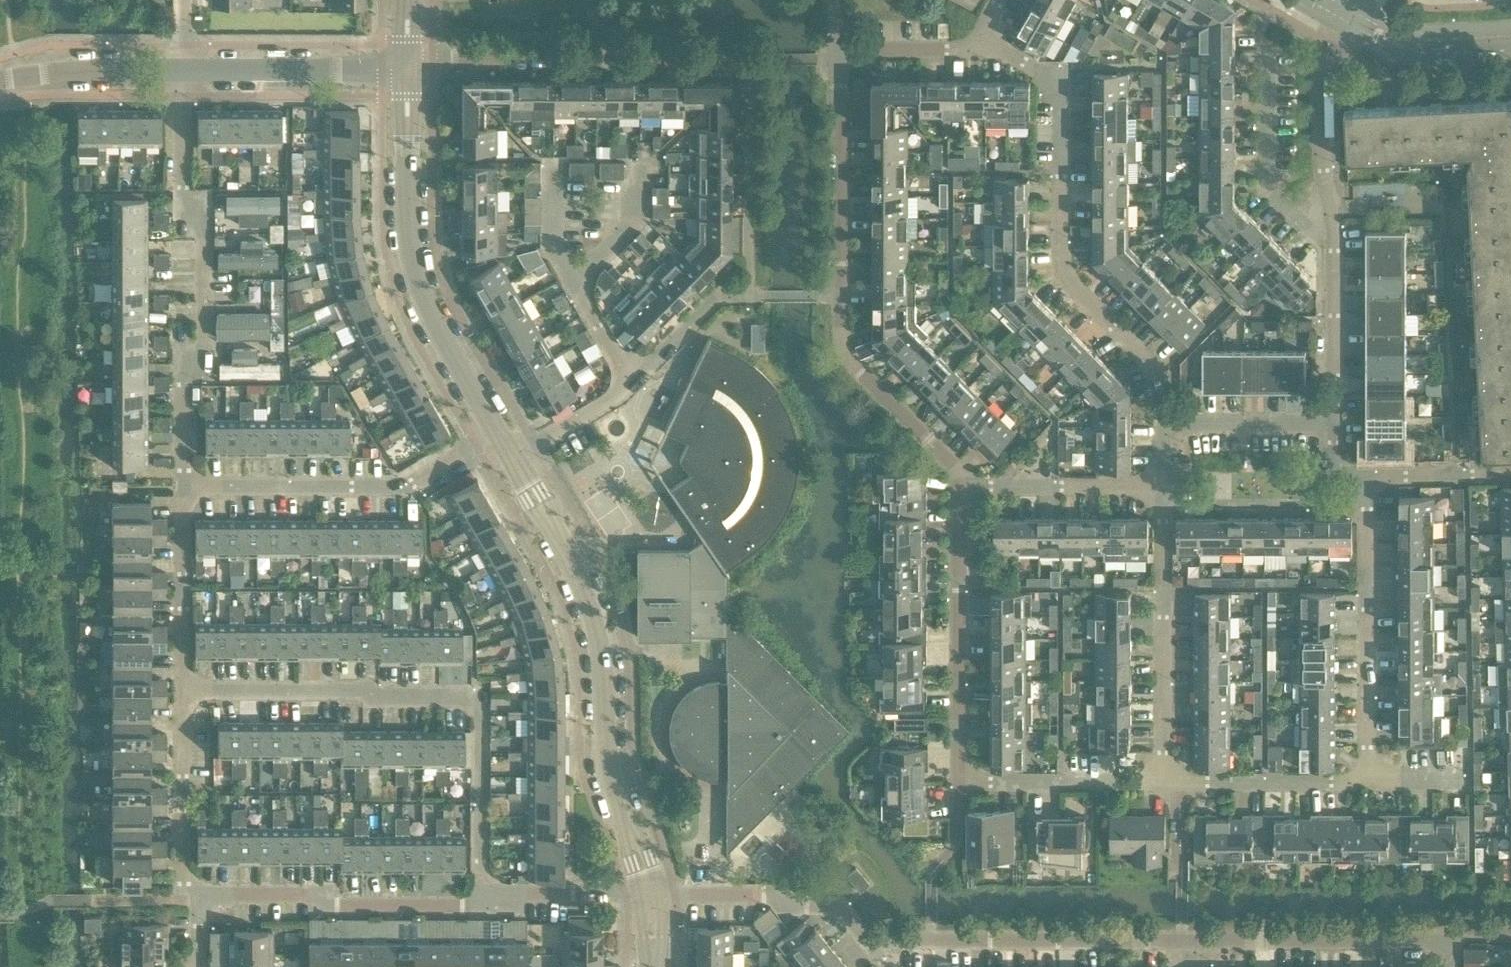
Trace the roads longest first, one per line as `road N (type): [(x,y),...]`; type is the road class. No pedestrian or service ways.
road 1 (residential): [(959,486),(861,372),(841,328),(840,50),(947,50),(982,41)]
road 2 (residential): [(481,904),(480,696),(185,695)]
road 3 (tertiary): [(652,907),(608,770),(602,659),(589,602),(508,452)]
road 4 (residential): [(1163,421),(1154,367),(1065,273),(1061,98),(1050,78),(982,41)]
road 5 (residential): [(181,498),(184,377),(198,361),(197,215),(183,197),(187,72)]
road 6 (tertiary): [(508,452),(439,332),(413,262),(407,67)]
road 7 (residential): [(407,67),(749,58)]
road 8 (residential): [(181,498),(413,495),(478,457),(508,452)]
road 9 (residential): [(1189,940),(931,940),(869,950)]
road 10 (residential): [(1367,779),(1367,476)]
road 11 (residential): [(958,782),(959,486)]
road 12 (residential): [(1163,782),(1163,486)]
road 13 (residential): [(481,904),(188,899)]
road 14 (residential): [(1450,966),(1450,942),(1189,940)]
road 15 (residential): [(1335,251),(1319,77),(1344,17)]
road 16 (residential): [(869,950),(820,910),(652,907)]
road 17 (residential): [(1335,251),(1268,188),(1267,52)]
road 18 (residential): [(187,72),(407,67)]
road 19 (residential): [(958,782),(1163,782)]
road 20 (residential): [(188,899),(185,695)]
road 21 (residential): [(1163,782),(1367,779)]
road 22 (residential): [(959,486),(1163,486)]
road 23 (residential): [(185,695),(181,498)]
road 24 (residential): [(0,81),(86,70),(187,72)]
road 25 (tertiary): [(1344,17),(1416,52),(1510,50)]
road 26 (residential): [(652,907),(481,904)]
road 27 (residential): [(1163,421),(1334,421)]
road 28 (residential): [(1334,421),(1335,251)]
road 29 (residential): [(636,378),(534,448),(508,452)]
road 30 (residential): [(748,296),(718,296),(636,378)]
road 31 (residential): [(1367,476),(1510,473)]
road 32 (residential): [(574,282),(615,245),(640,193),(640,163)]
road 33 (residential): [(574,282),(557,242),(557,164)]

